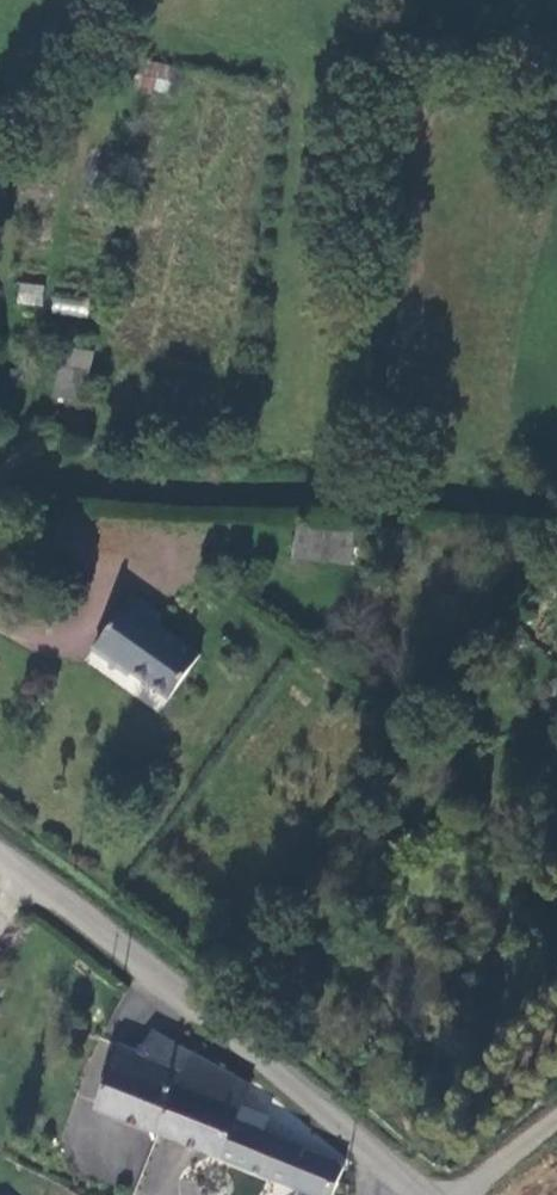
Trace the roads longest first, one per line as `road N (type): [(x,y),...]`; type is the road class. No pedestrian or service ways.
road 1 (track): [(556,511),(0,469)]
road 2 (tertiary): [(0,857),(400,1175)]

